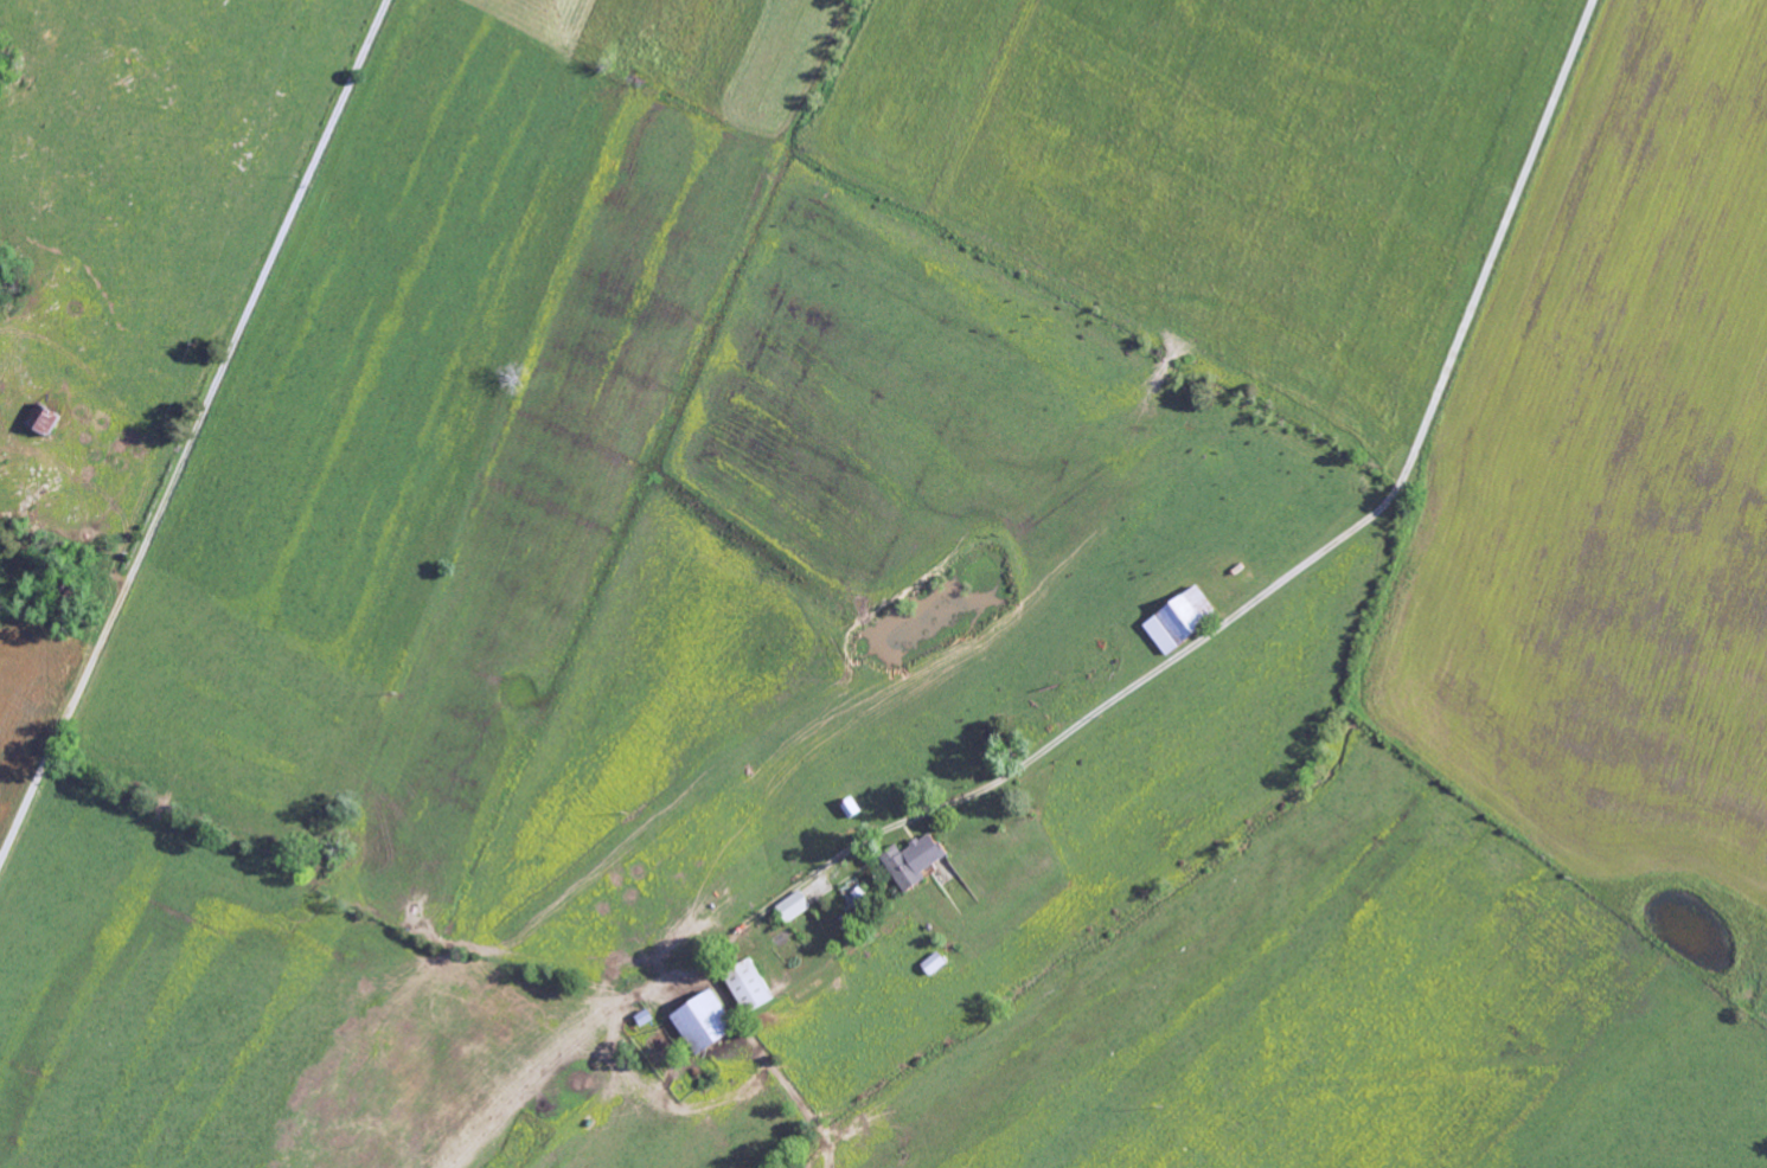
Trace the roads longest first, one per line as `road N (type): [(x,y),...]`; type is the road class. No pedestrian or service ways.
road 1 (residential): [(0,863),(389,0)]
road 2 (residential): [(699,960),(878,833),(1018,770),(1371,516),(1395,490)]
road 3 (residential): [(1398,486),(1594,0)]

